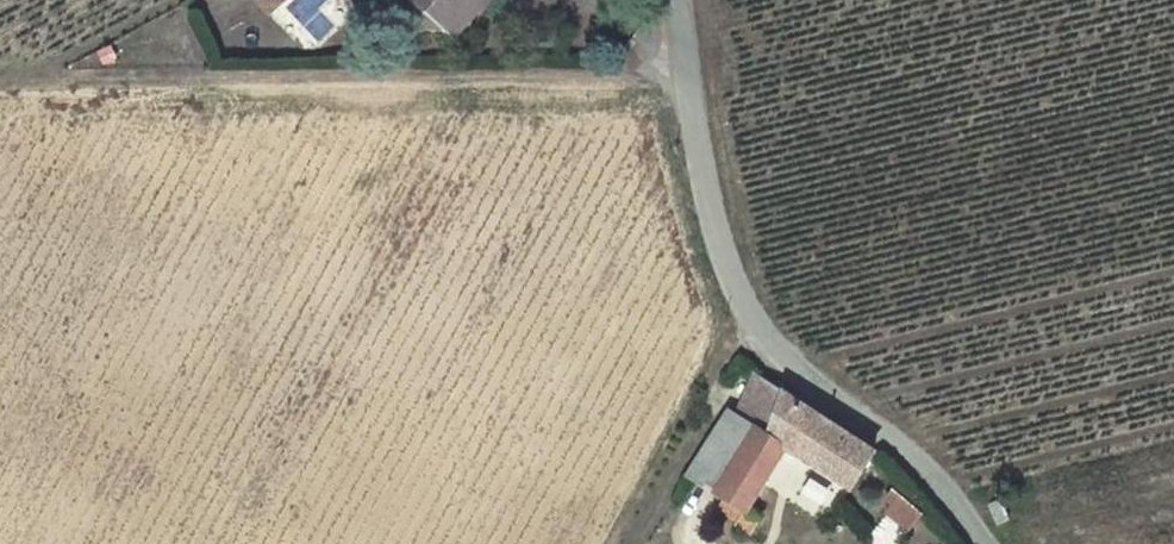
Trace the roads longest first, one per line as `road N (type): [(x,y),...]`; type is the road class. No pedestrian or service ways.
road 1 (track): [(0,74),(684,75)]
road 2 (unclassified): [(676,0),(701,180),(723,264),(753,325),(813,385),(941,483),(987,543)]

